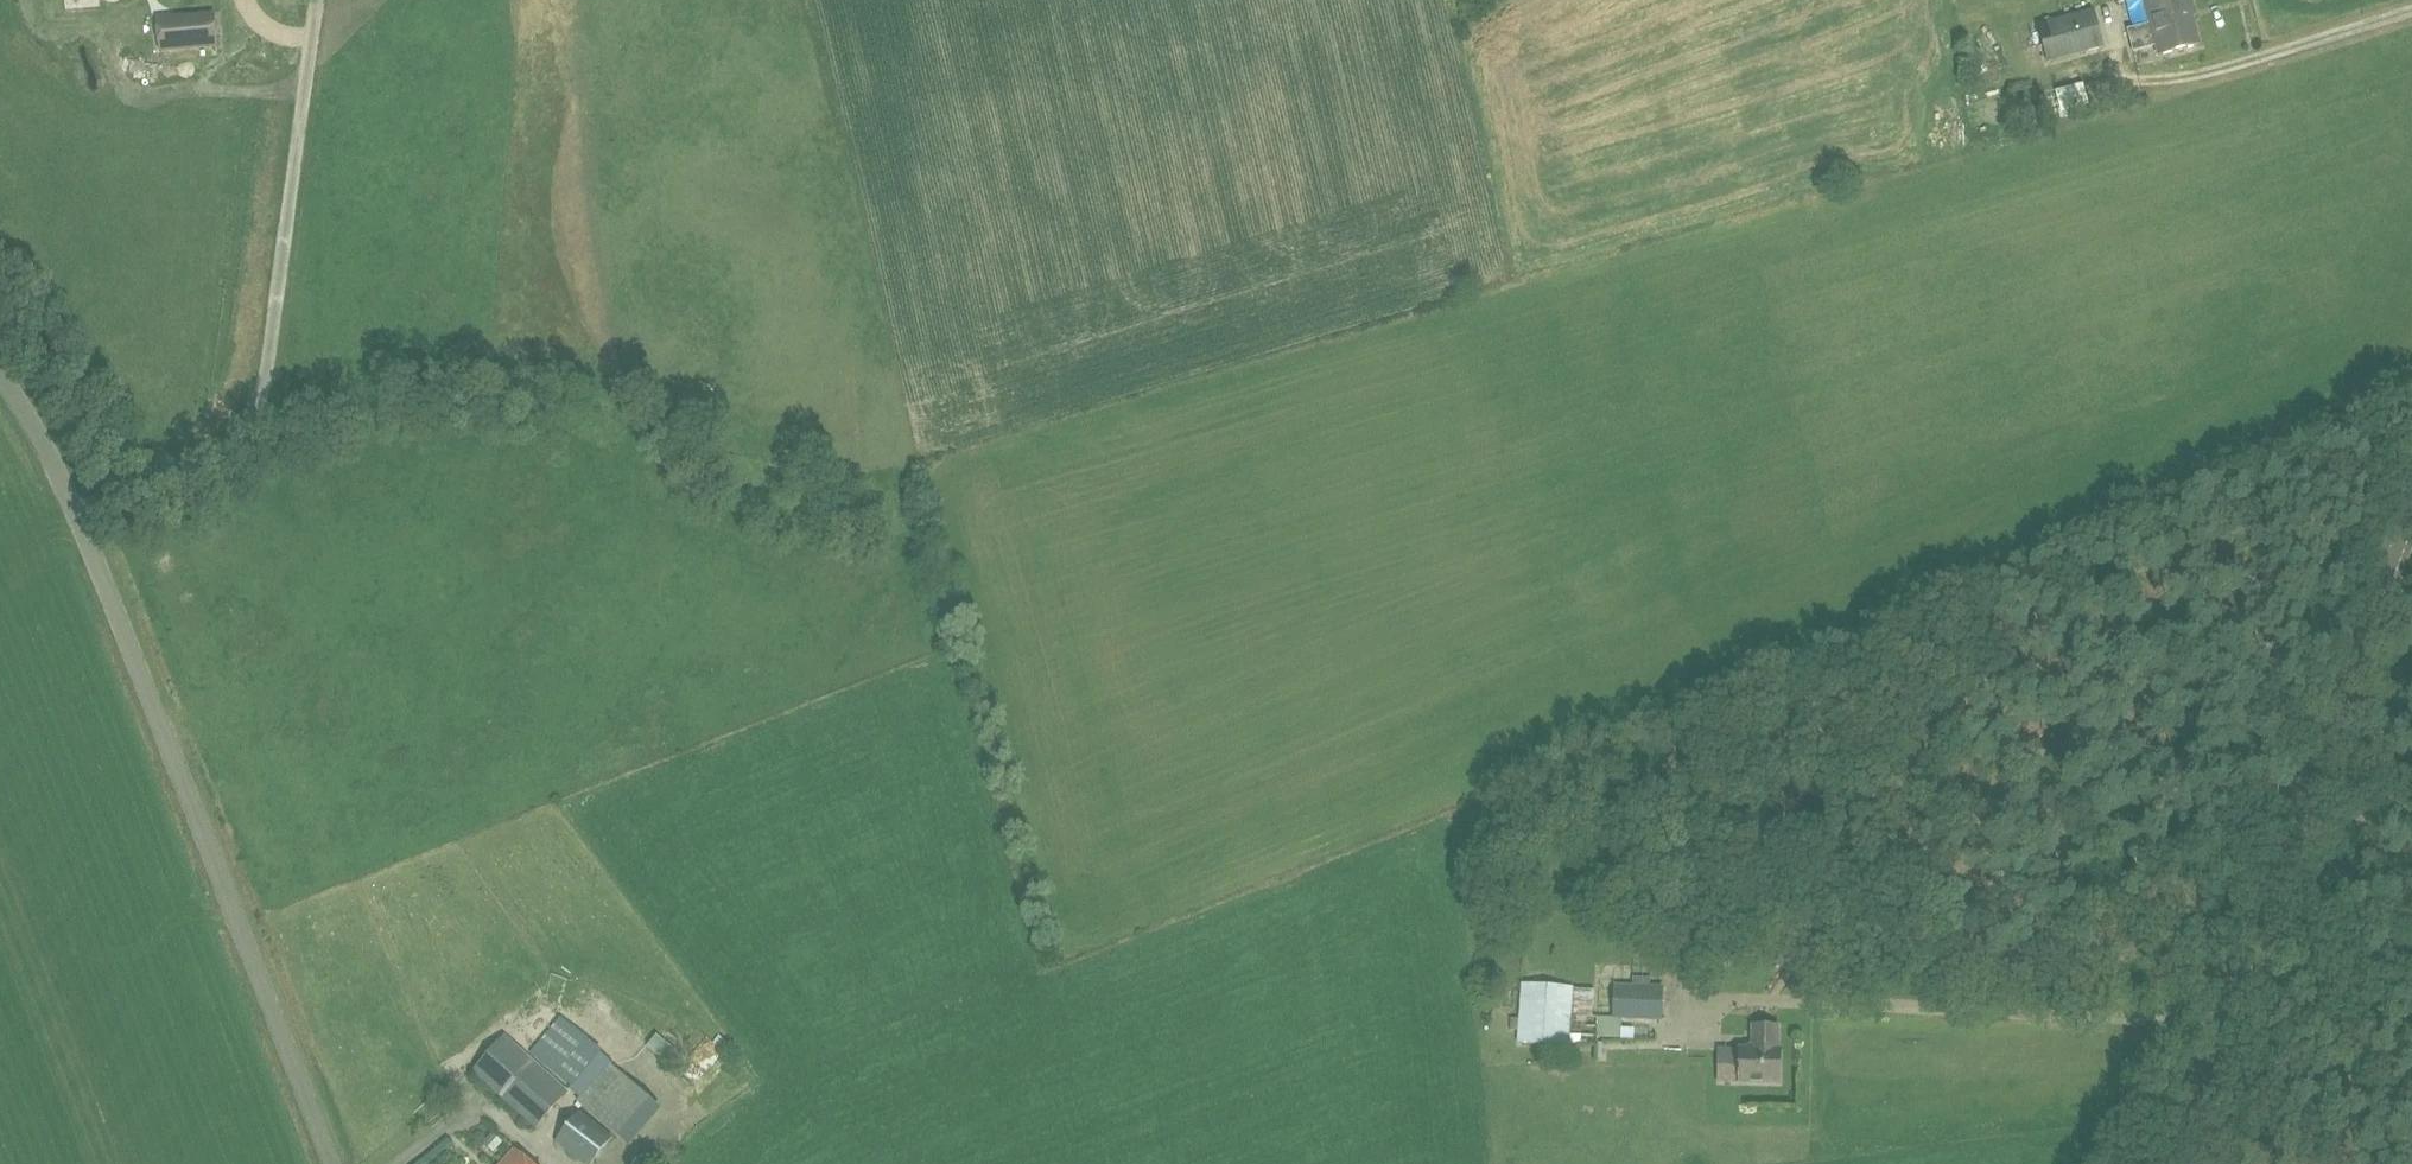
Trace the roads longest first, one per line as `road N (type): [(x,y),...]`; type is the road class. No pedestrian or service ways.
road 1 (unclassified): [(331,1163),(81,527),(0,371)]
road 2 (tertiary): [(2177,1163),(2411,524)]

